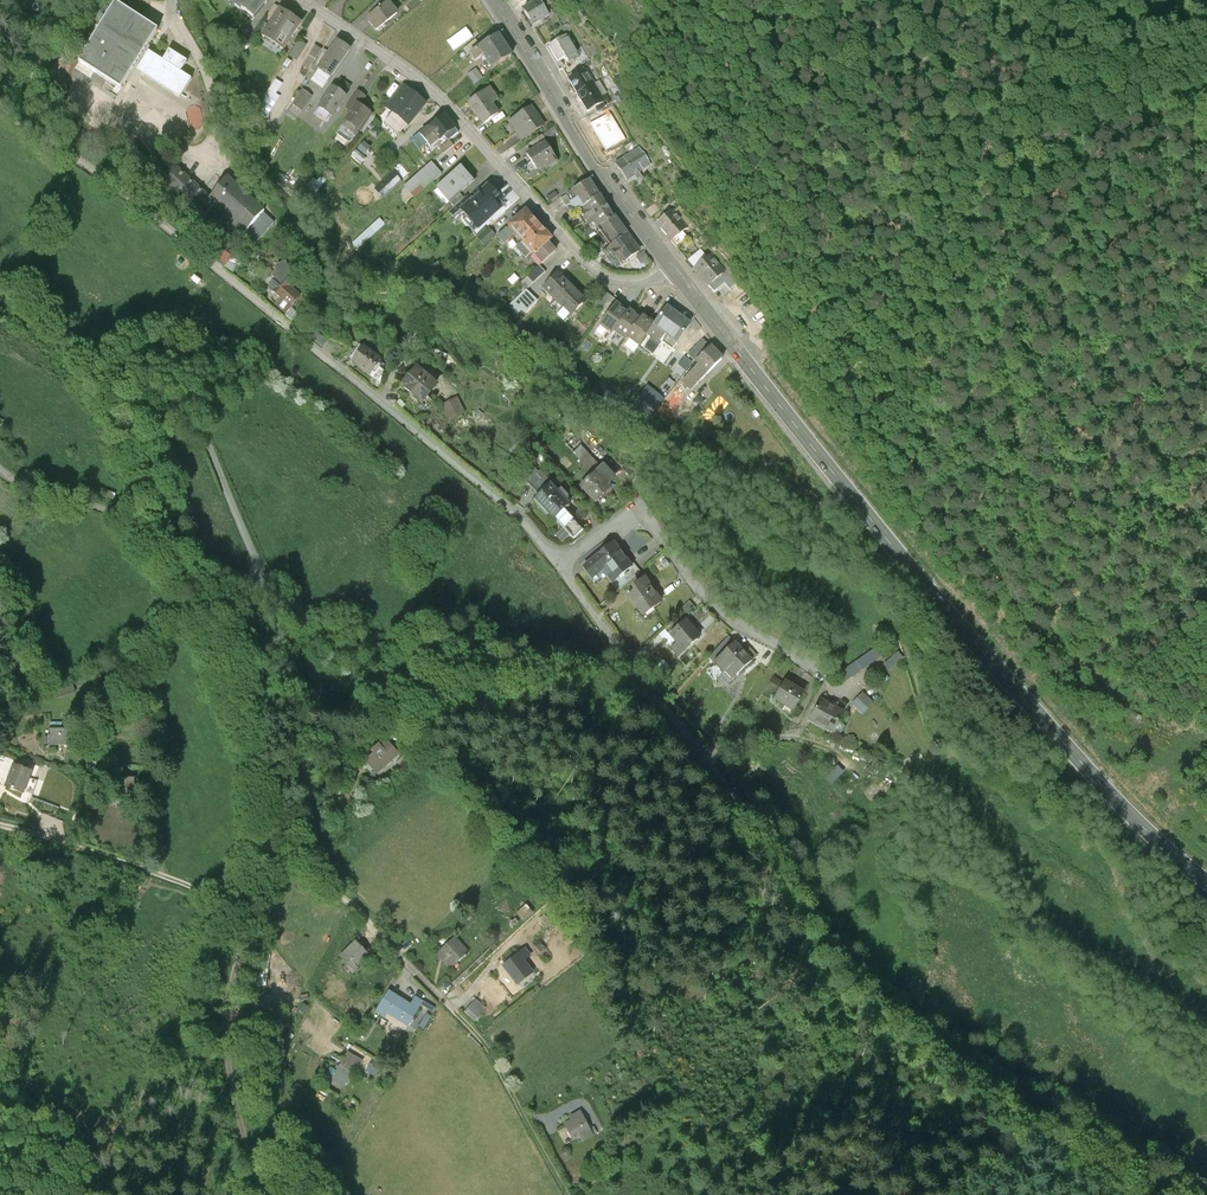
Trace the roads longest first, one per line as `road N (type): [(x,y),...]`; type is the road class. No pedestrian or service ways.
road 1 (residential): [(825,673),(708,601),(647,520),(624,518),(558,564),(519,514),(204,256),(0,111)]
road 2 (secondary): [(1206,882),(1135,819),(990,663),(674,268)]
road 3 (track): [(703,754),(881,1003),(988,1082),(1113,1153),(1162,1194)]
road 4 (track): [(1206,980),(1162,961),(1096,842),(952,755),(928,726),(905,642),(859,574)]
road 5 (residential): [(297,0),(425,85),(598,270),(640,279),(674,268)]
road 6 (secondary): [(674,268),(493,0)]
road 7 (track): [(265,587),(190,569),(126,519),(34,489),(0,468)]

